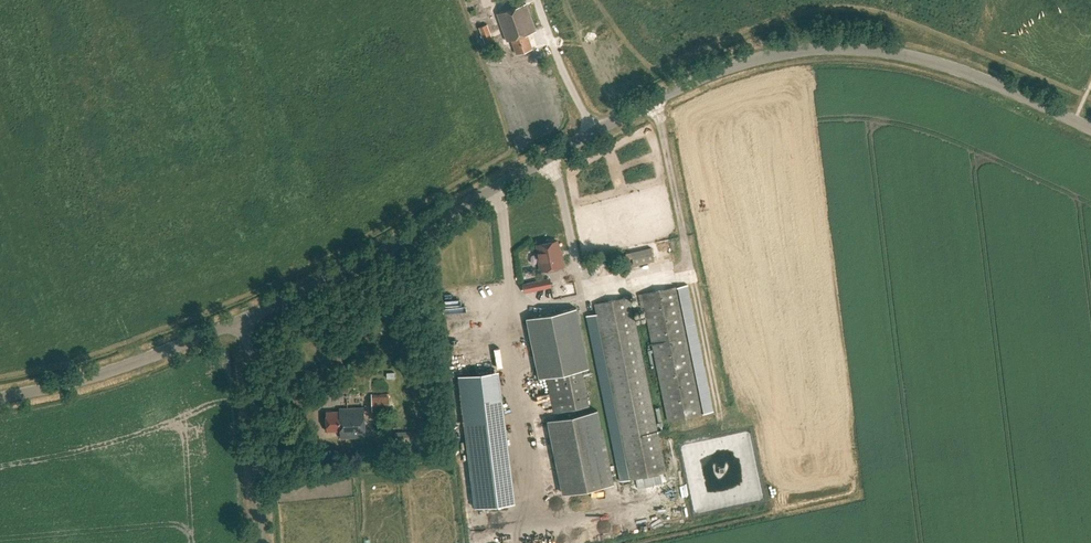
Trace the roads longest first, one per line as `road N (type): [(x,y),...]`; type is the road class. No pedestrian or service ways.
road 1 (tertiary): [(246,319),(622,117),(758,59),(830,49),(920,59),(1090,129)]
road 2 (track): [(654,101),(720,417)]
road 3 (tertiary): [(0,398),(138,363),(246,319)]
road 4 (unclassified): [(261,542),(246,319)]

